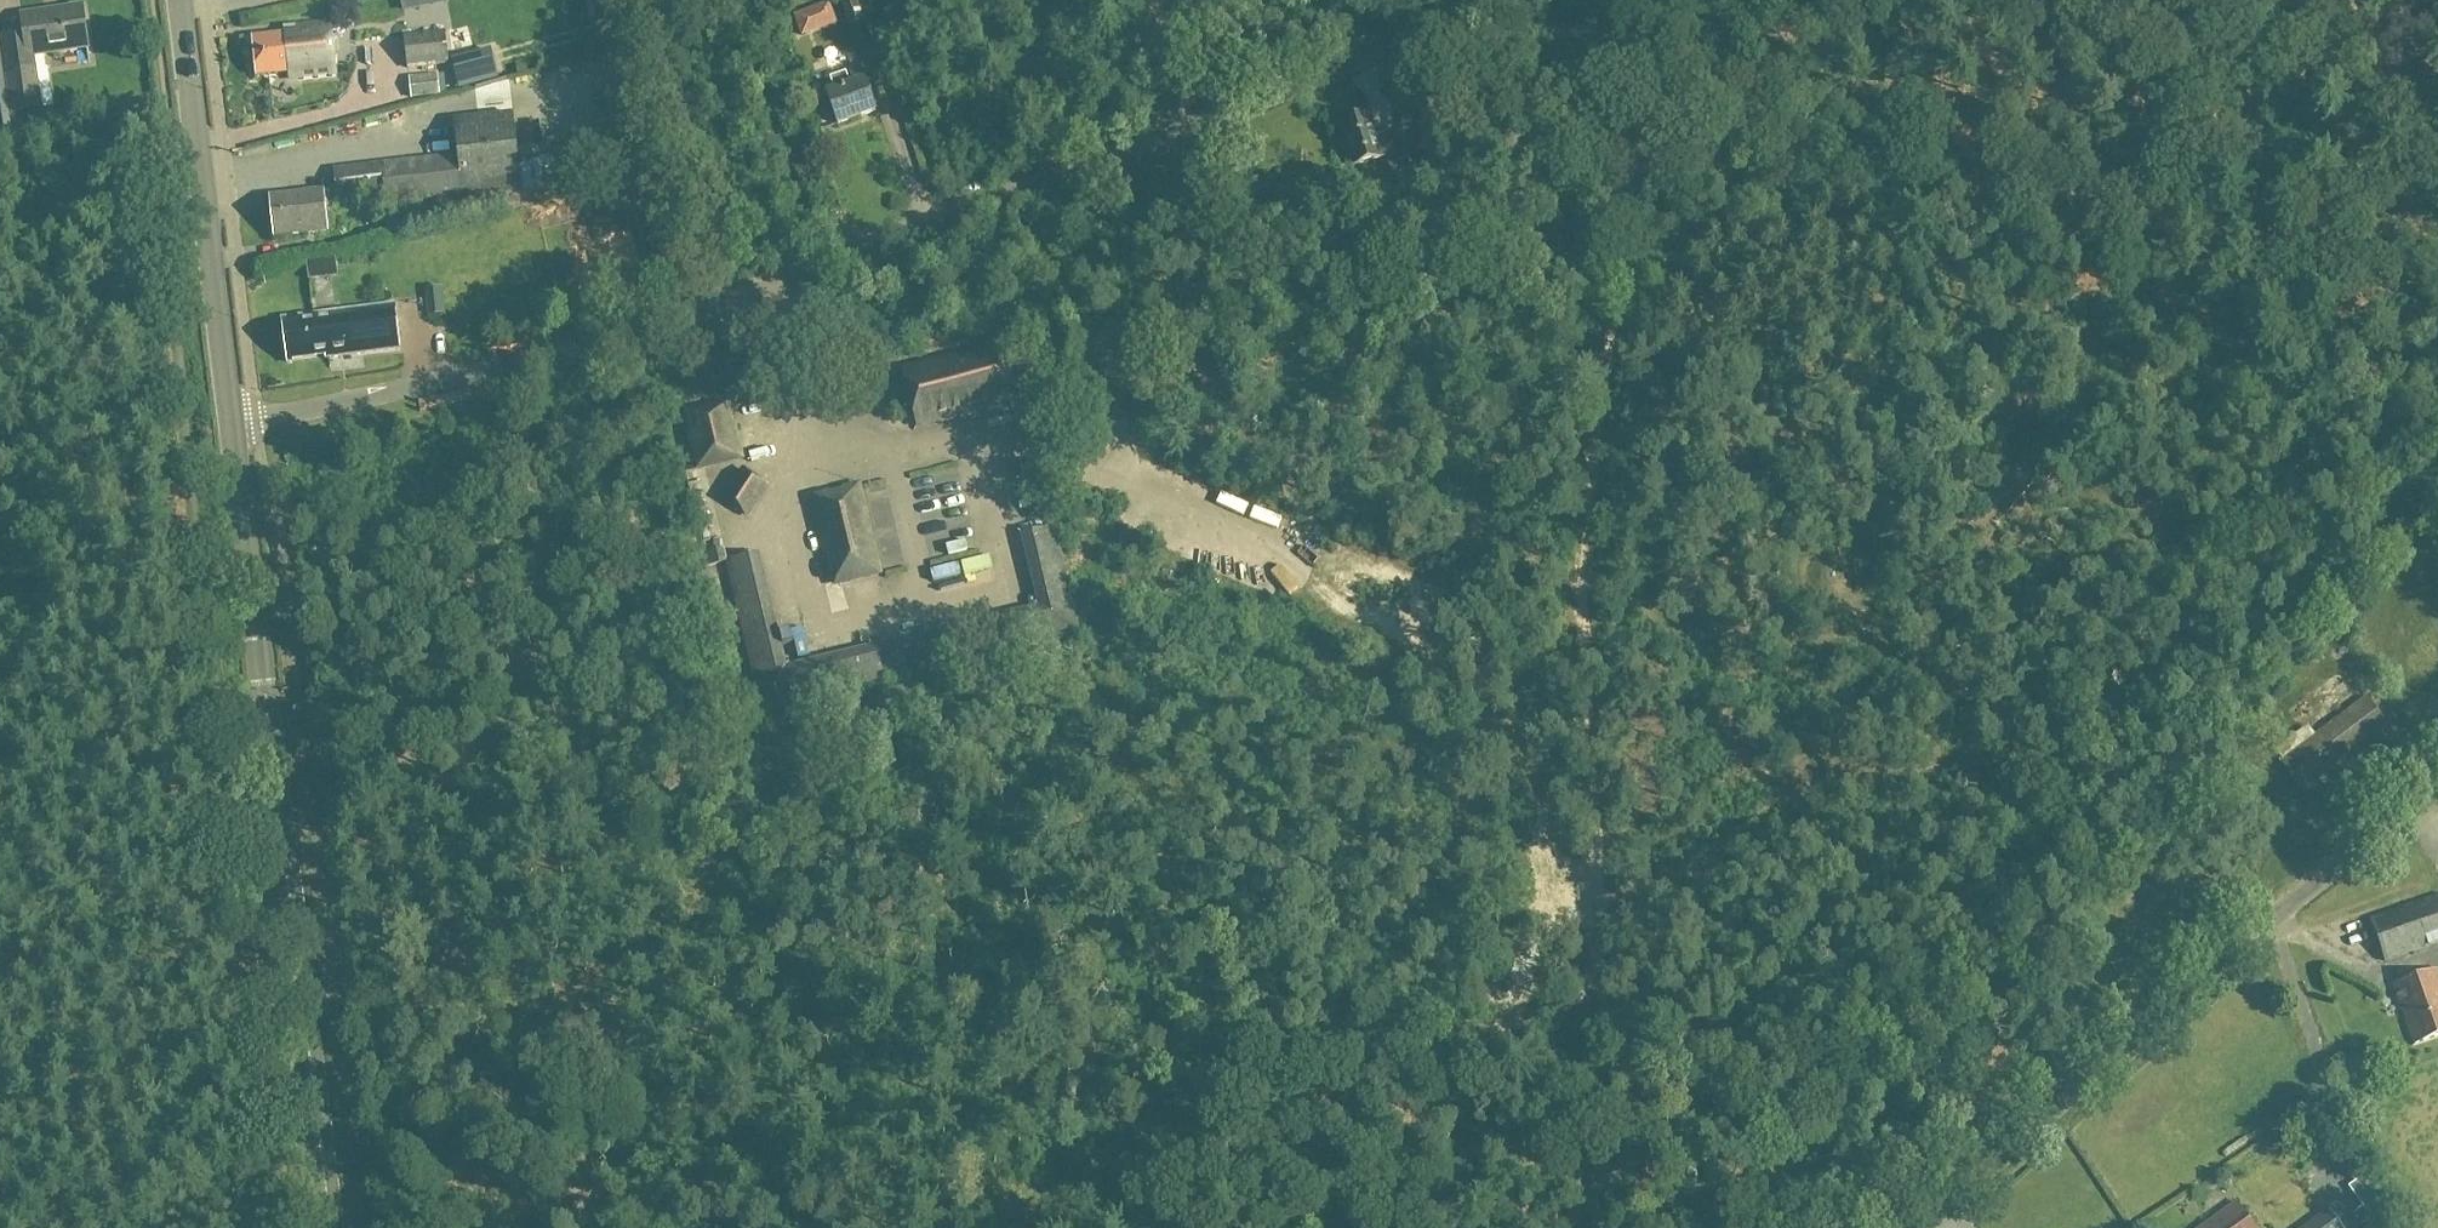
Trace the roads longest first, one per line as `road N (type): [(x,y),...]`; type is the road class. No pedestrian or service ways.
road 1 (unclassified): [(257,421),(674,321),(829,257),(1172,136)]
road 2 (track): [(1600,892),(1584,531),(1657,47),(1670,15)]
road 3 (tertiary): [(329,1227),(233,425)]
road 4 (unclassified): [(1937,1227),(2262,924),(2437,791)]
road 5 (track): [(2437,344),(2336,414),(2187,652),(2090,773),(2078,797),(2084,820)]
road 6 (track): [(2078,797),(1992,738),(1926,670),(1870,647),(1693,627),(1582,565)]
road 7 (track): [(2084,820),(2014,895),(1951,984),(1728,1227)]
road 8 (tertiary): [(233,425),(183,0)]
road 9 (unclassified): [(1172,136),(1347,70),(1432,20)]
road 10 (track): [(1670,15),(1573,30),(1432,20)]
road 11 (track): [(2262,924),(2084,820)]
road 12 (unclassified): [(1172,136),(1251,0)]

